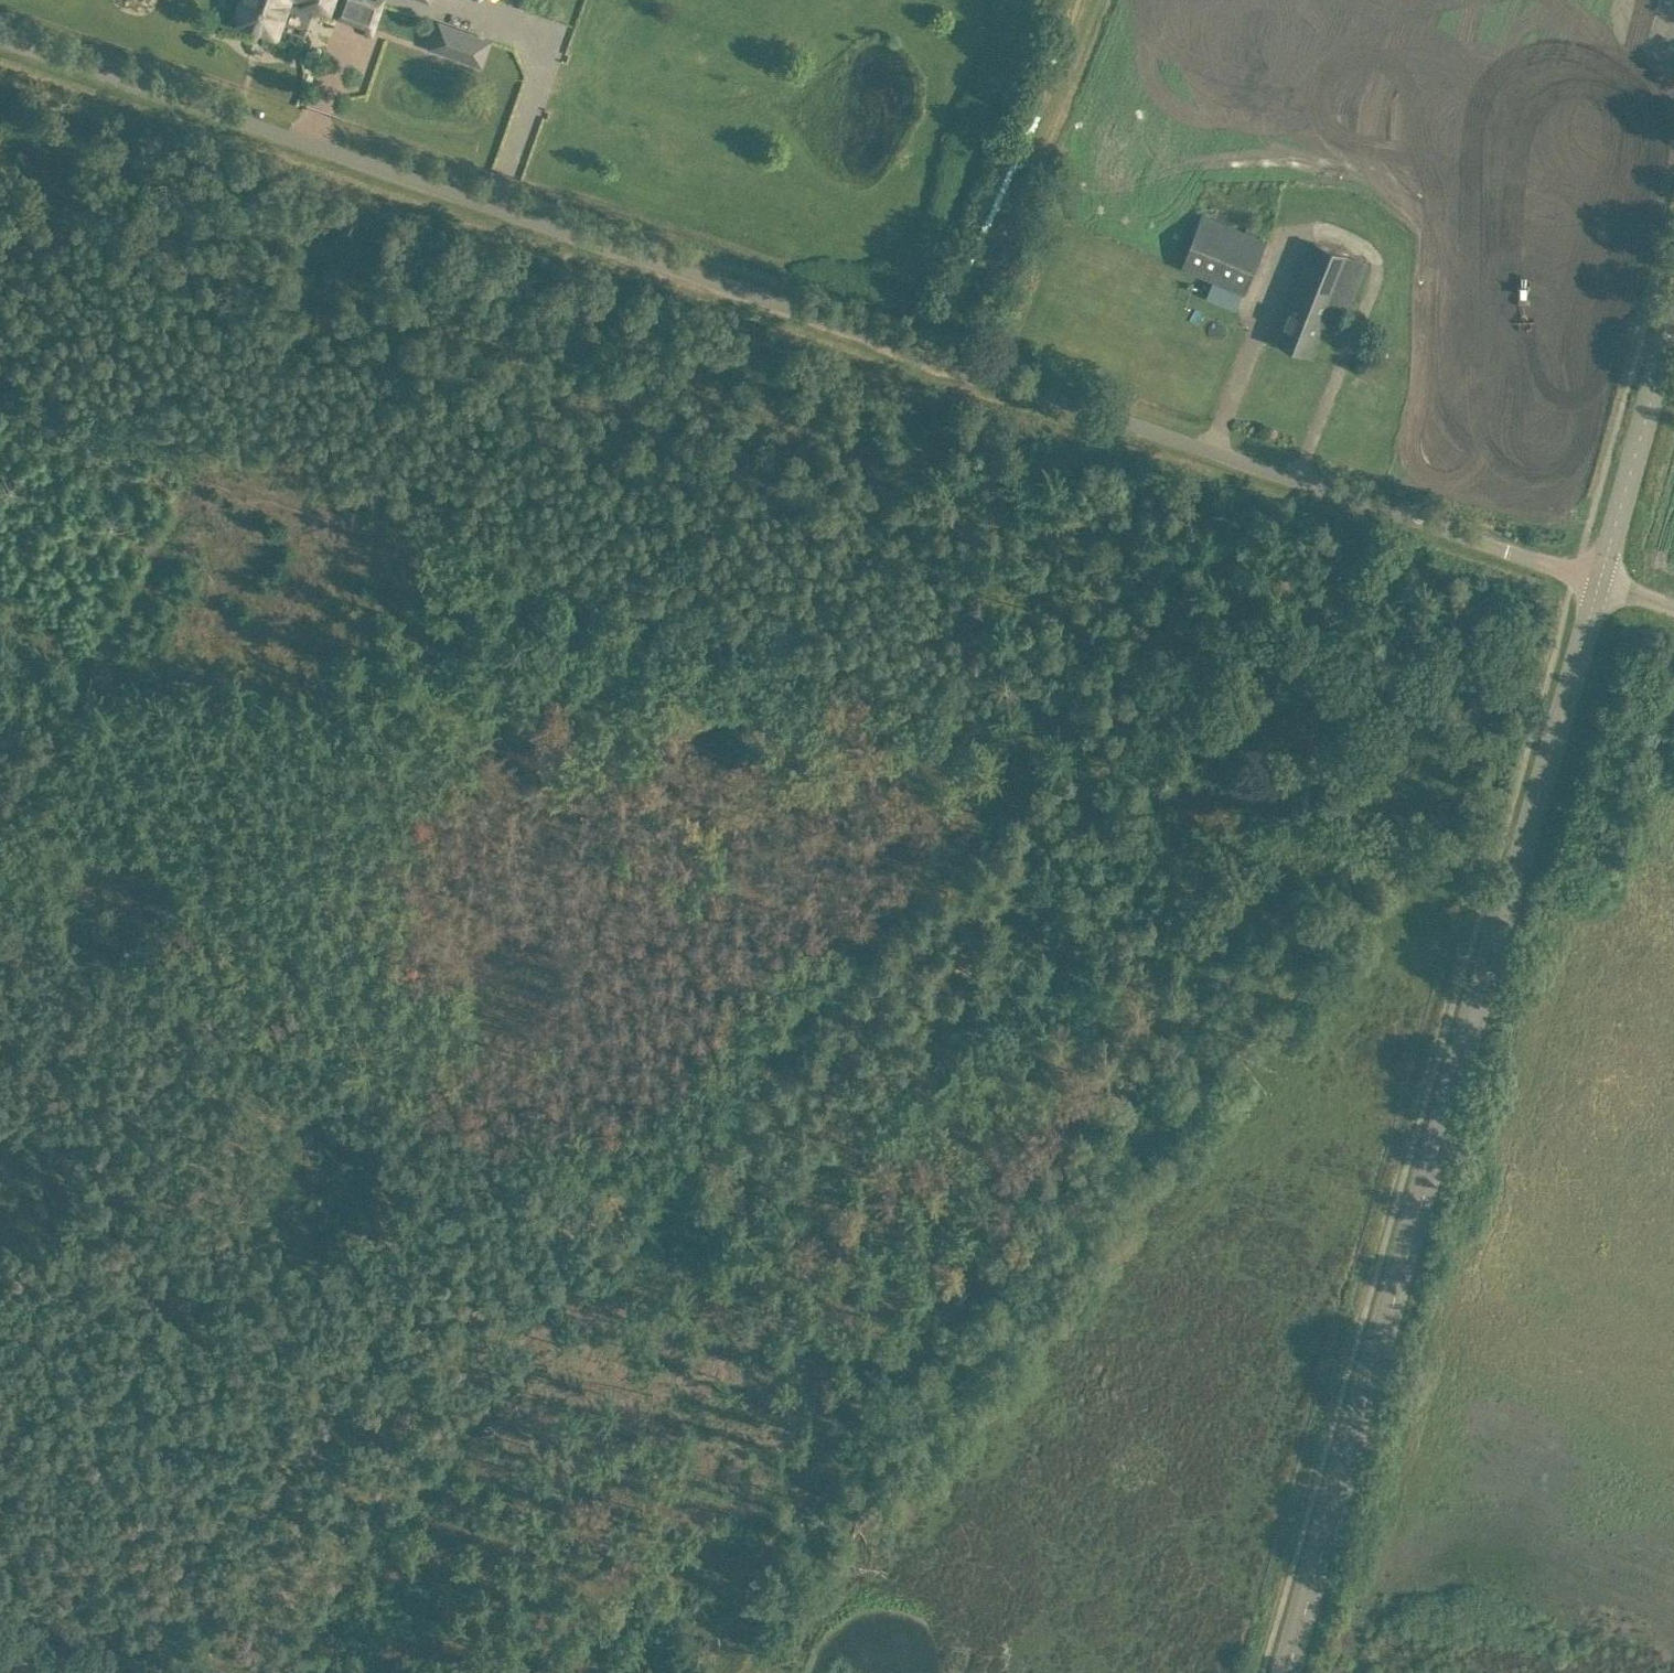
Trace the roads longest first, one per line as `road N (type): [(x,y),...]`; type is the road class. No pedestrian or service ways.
road 1 (unclassified): [(1600,580),(0,39)]
road 2 (tertiary): [(1287,1672),(1600,580)]
road 3 (tertiary): [(1600,580),(1673,326)]

